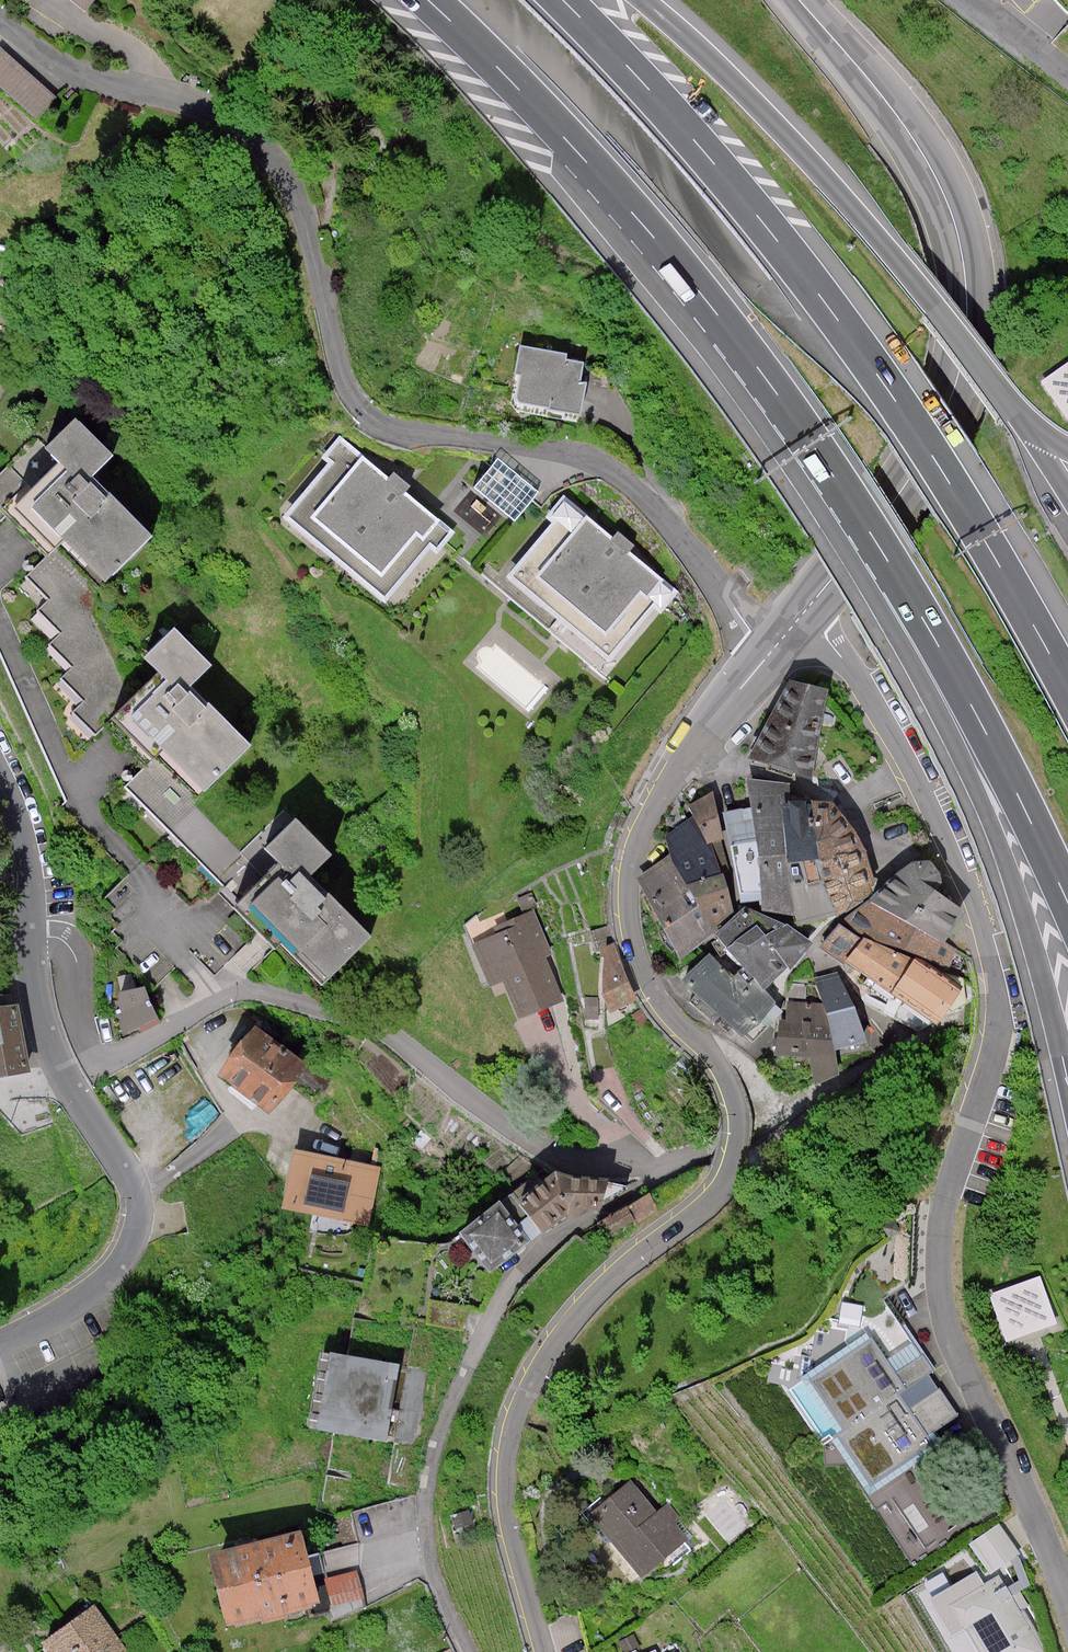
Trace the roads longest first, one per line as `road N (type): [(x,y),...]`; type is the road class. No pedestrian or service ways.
road 1 (tertiary): [(760,665),(671,783),(630,879),(635,948),(649,985),(723,1071),(738,1135),(721,1192),(606,1286),(549,1352),(520,1408),(507,1459),(508,1509),(544,1651)]
road 2 (residential): [(801,619),(877,712),(932,815),(996,988),(990,1066),(948,1185),(939,1285),(952,1340),(1067,1606)]
road 3 (residential): [(154,95),(209,113),(267,154),(302,207),(343,371),(371,415),(601,466),(676,524),(760,665)]
road 4 (motorway): [(1067,687),(957,495),(834,314),(705,151),(564,0)]
road 5 (residential): [(29,950),(64,959),(76,1019),(97,1067),(236,995),(258,994),(377,1026),(539,1146),(594,1164),(686,1161)]
road 6 (motorway): [(430,0),(680,269),(803,431),(912,602)]
road 7 (tertiary): [(797,0),(913,140),(943,194),(966,339),(956,390),(910,482),(801,619)]
road 8 (residential): [(473,1651),(434,1549),(435,1469),(460,1383),(510,1287),(554,1242),(686,1161)]
road 9 (motorway): [(912,602),(1035,949),(1067,1082)]
road 10 (residential): [(0,1348),(98,1294),(134,1249),(141,1225),(126,1165),(66,1080),(29,950)]
road 11 (motorway): [(931,299),(768,116),(647,0)]
road 12 (motorway): [(912,602),(1067,903)]
road 13 (residential): [(901,1062),(686,1161)]
road 14 (residential): [(29,950),(29,844),(0,769)]
road 15 (residential): [(0,12),(99,78),(154,95)]
road 16 (residential): [(154,95),(148,60),(79,27),(47,0)]
road 17 (unclassified): [(971,0),(1067,75)]

